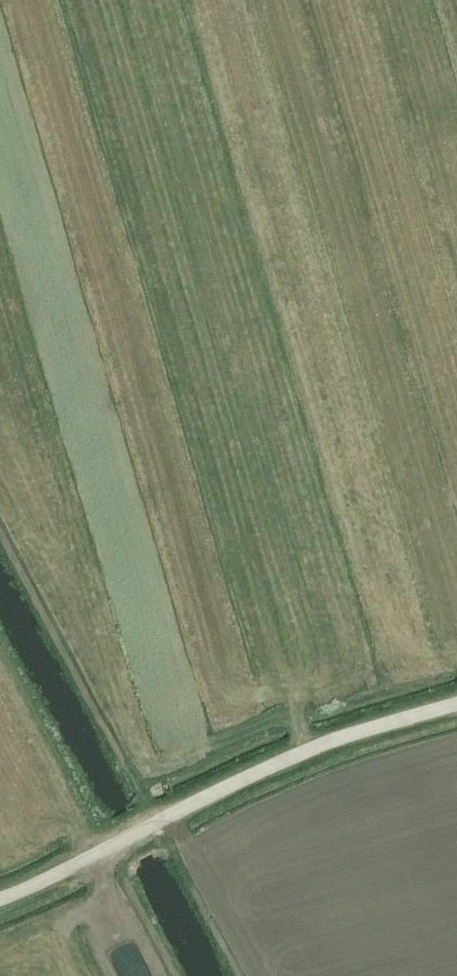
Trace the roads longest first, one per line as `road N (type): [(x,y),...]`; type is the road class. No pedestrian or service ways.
road 1 (unclassified): [(0,900),(277,765),(456,706)]

